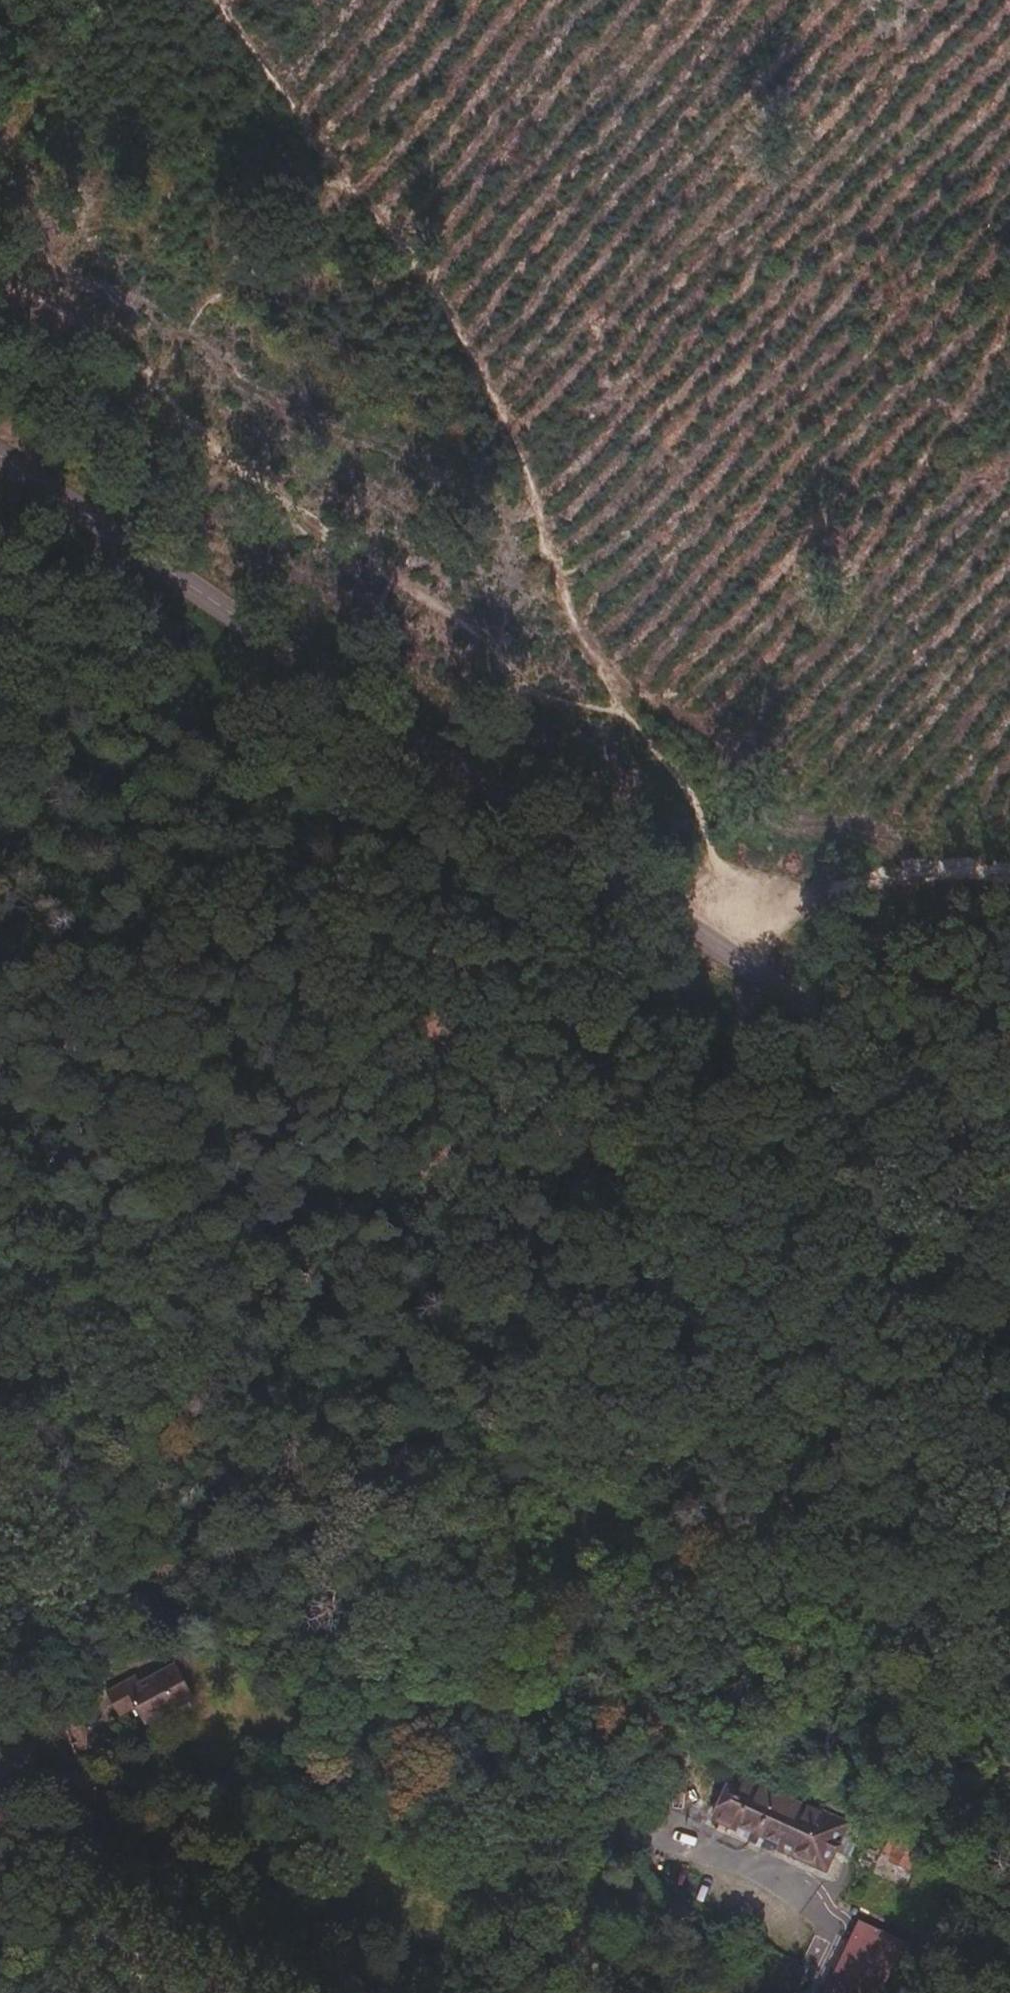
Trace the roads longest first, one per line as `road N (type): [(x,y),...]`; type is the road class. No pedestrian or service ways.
road 1 (tertiary): [(0,469),(1009,1178)]
road 2 (residential): [(823,1923),(781,1876),(684,1819),(591,1799),(490,1789),(0,1788)]

